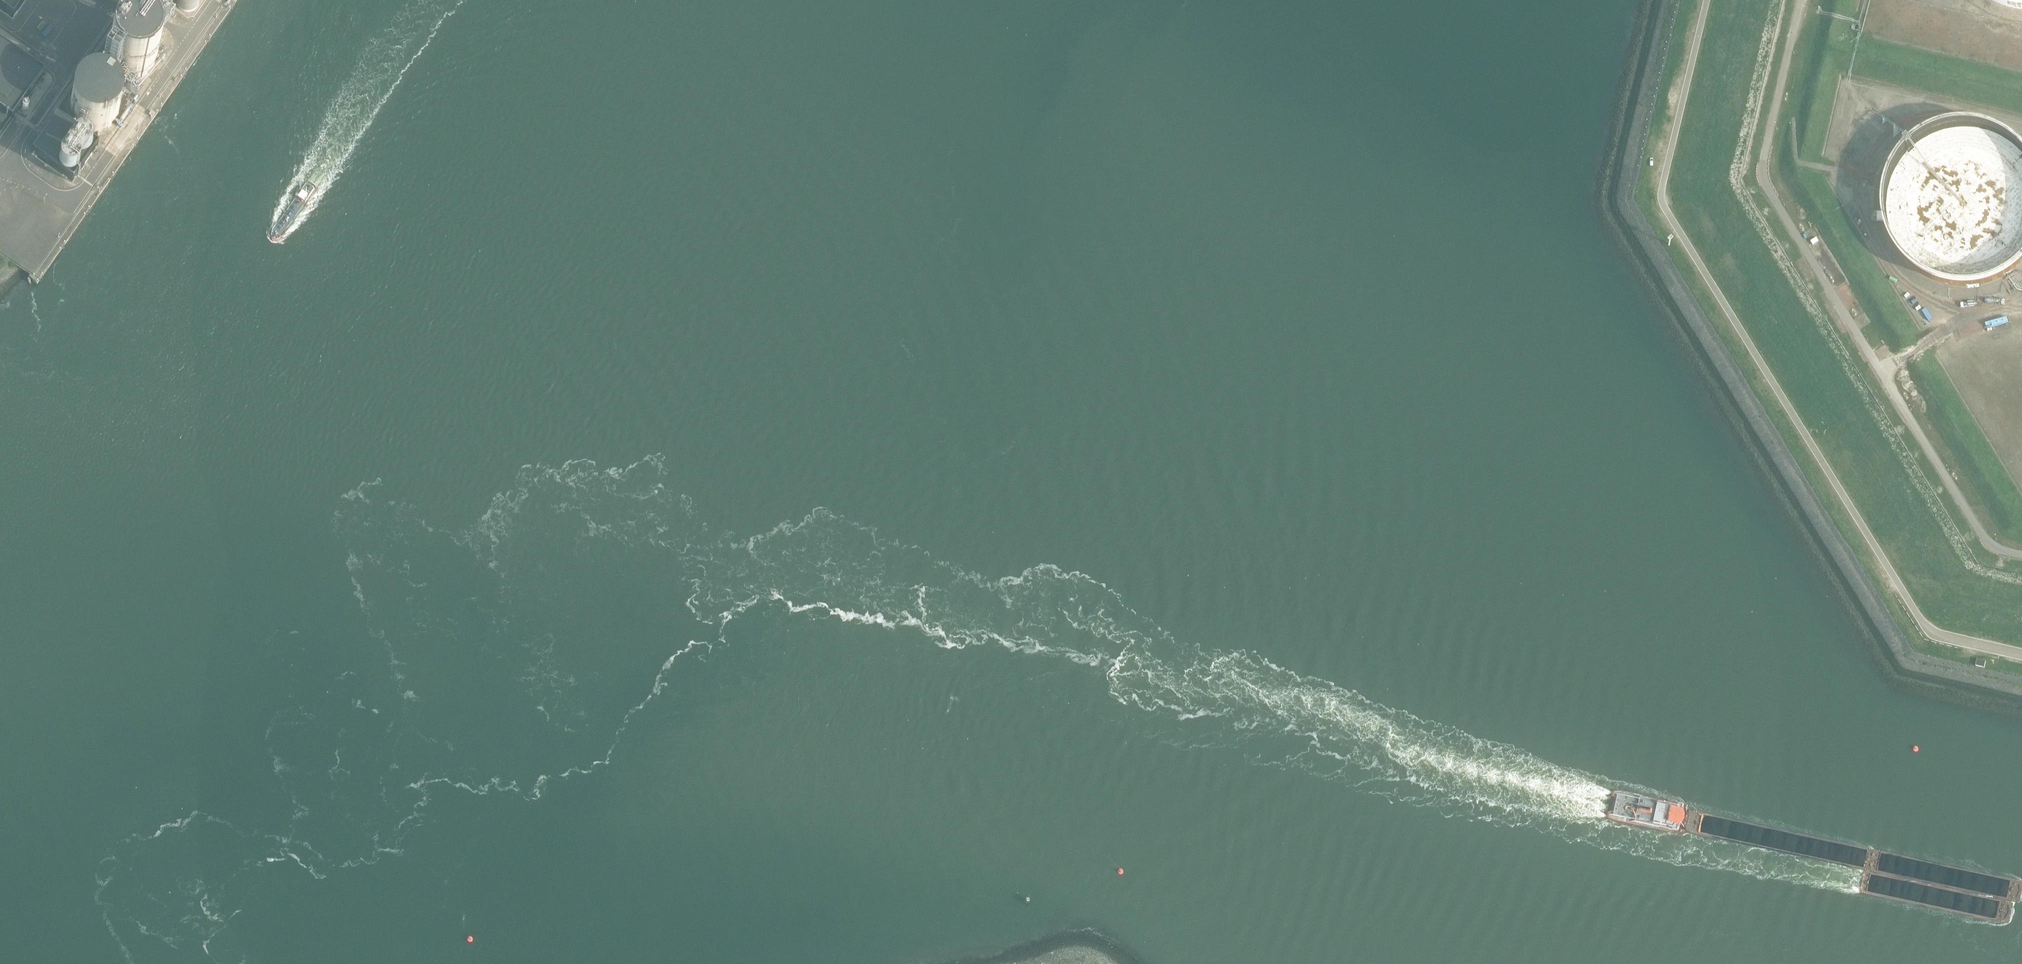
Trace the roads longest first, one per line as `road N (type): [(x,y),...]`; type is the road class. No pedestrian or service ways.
road 1 (unclassified): [(2021,655),(1936,633),(1917,615),(1664,206),(1662,183),(1706,0)]

